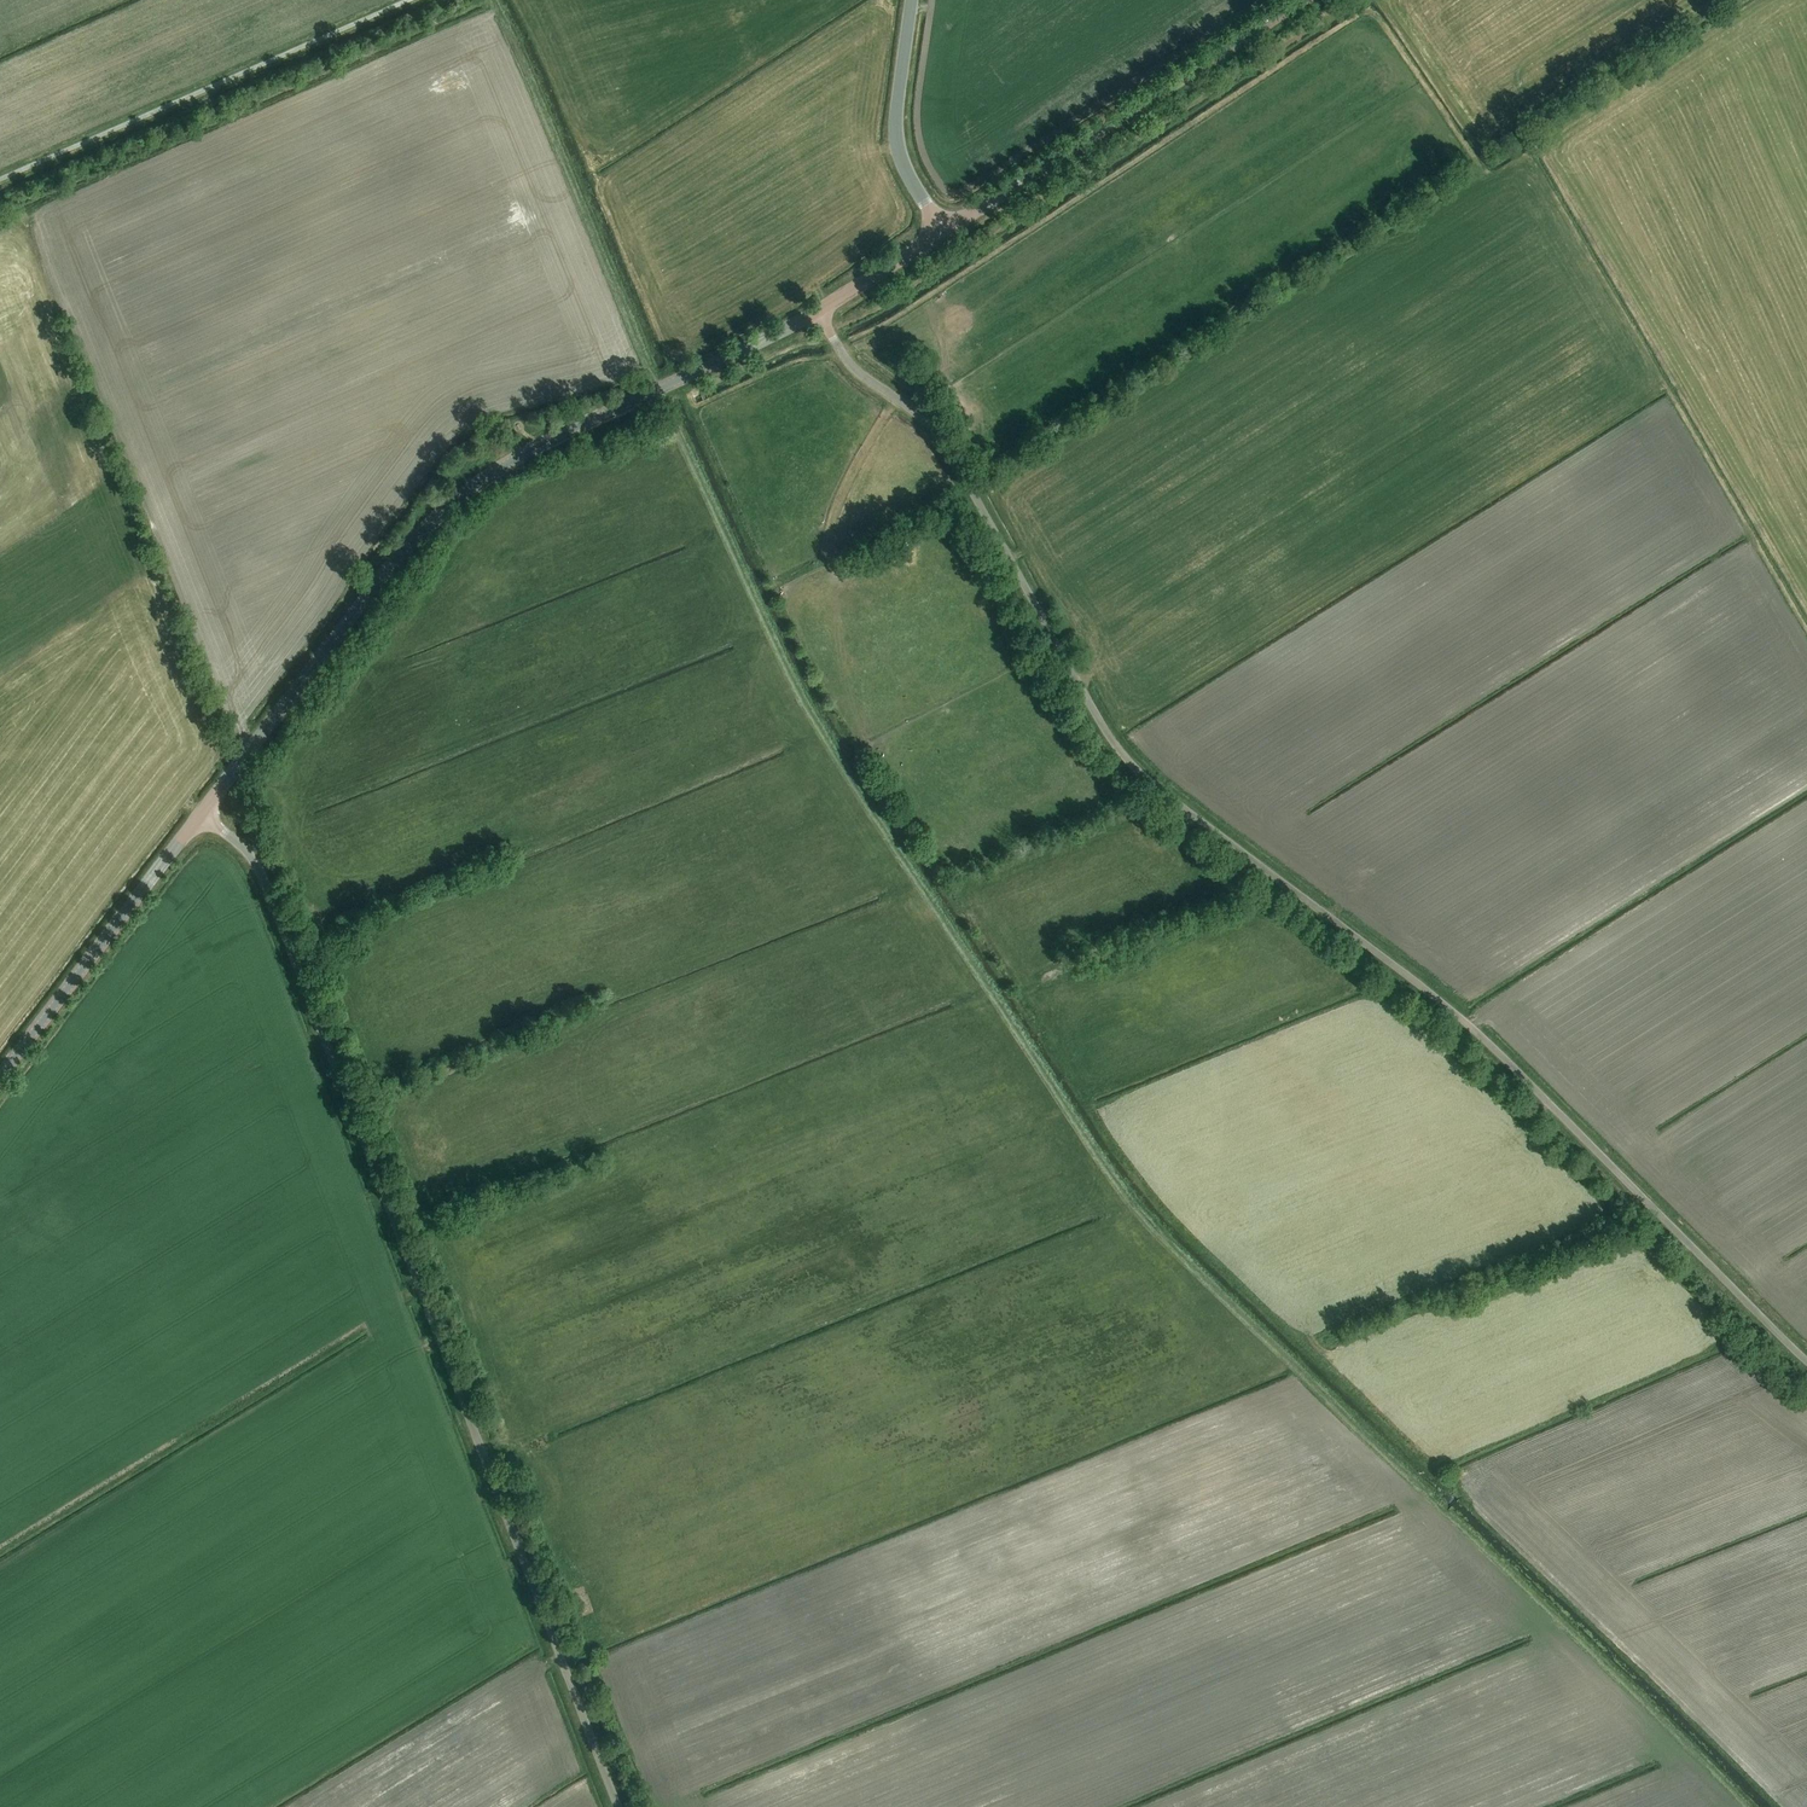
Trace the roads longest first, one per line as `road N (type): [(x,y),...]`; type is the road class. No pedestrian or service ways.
road 1 (unclassified): [(1806,1361),(1445,1004),(1140,773),(1104,727),(946,445),(852,366),(821,309)]
road 2 (unclassified): [(619,1806),(267,886),(245,848),(202,814)]
road 3 (tertiary): [(202,814),(460,496),(540,444),(821,309)]
road 4 (tertiary): [(943,230),(1300,0)]
road 5 (tertiary): [(0,1078),(202,814)]
road 6 (tertiary): [(943,230),(897,140),(912,0)]
road 7 (tertiary): [(821,309),(943,230)]

